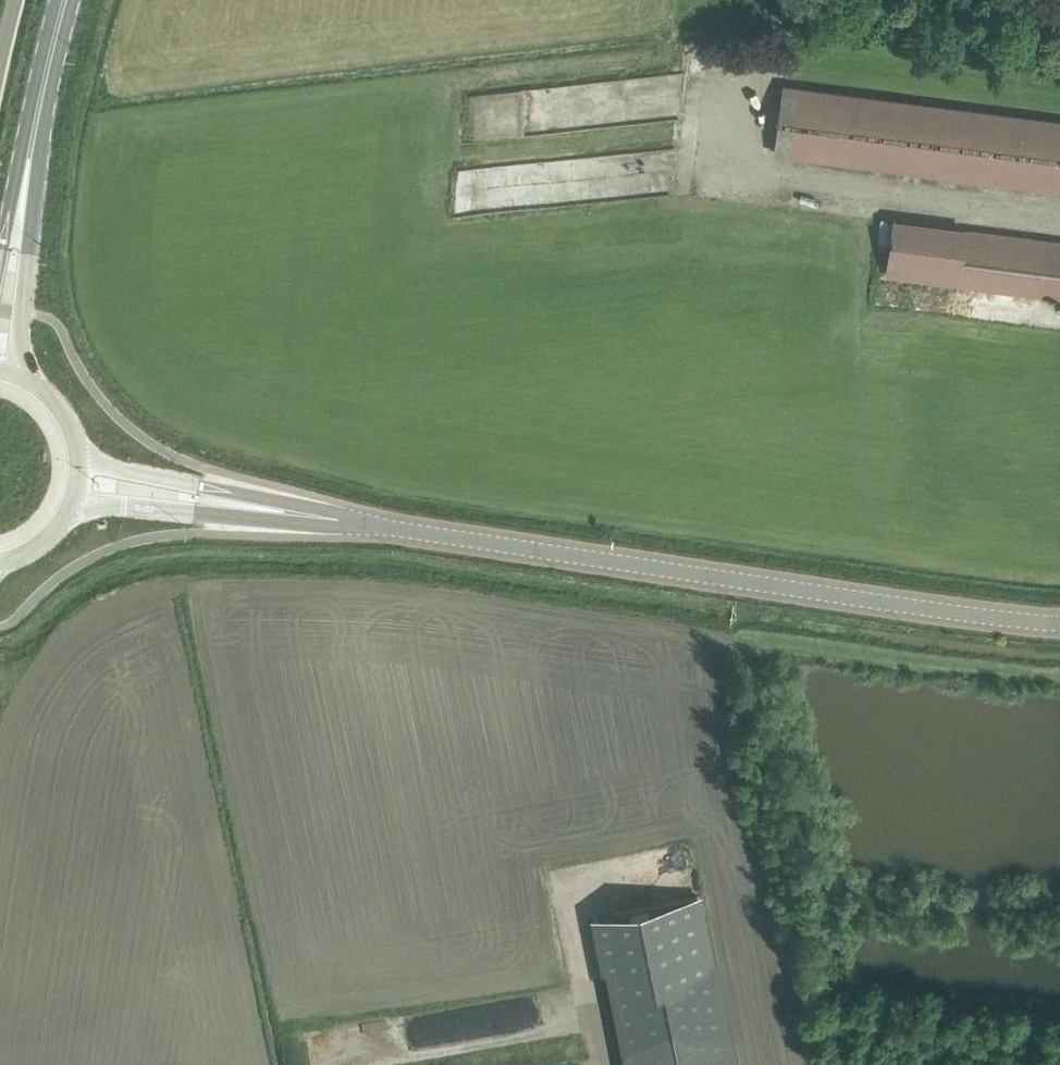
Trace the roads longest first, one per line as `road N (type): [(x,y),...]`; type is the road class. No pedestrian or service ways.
road 1 (unclassified): [(263,514),(1059,622)]
road 2 (secondary): [(19,225),(65,0)]
road 3 (unclassified): [(263,514),(195,483),(80,457)]
road 4 (unclassified): [(73,501),(179,515),(263,514)]
road 5 (secondary): [(16,372),(26,260),(19,225)]

